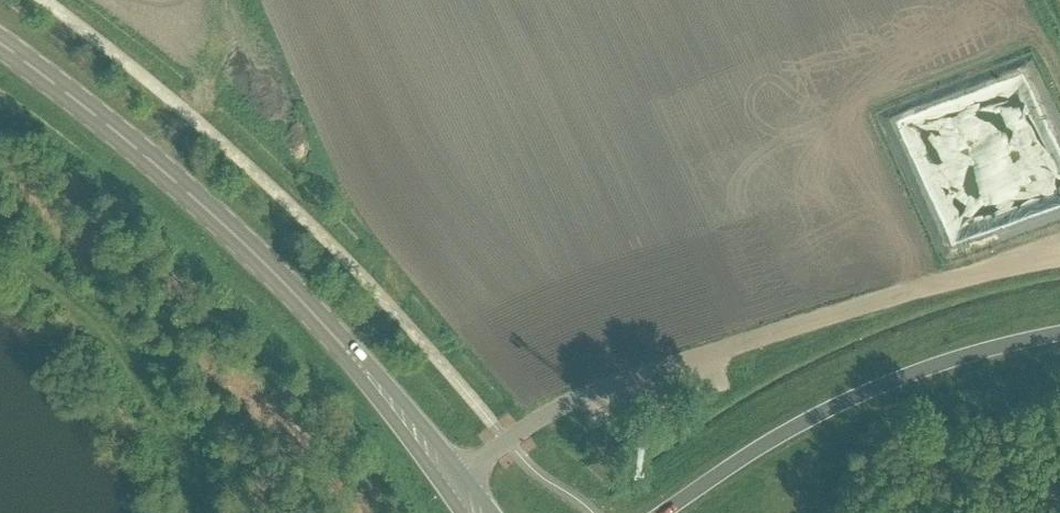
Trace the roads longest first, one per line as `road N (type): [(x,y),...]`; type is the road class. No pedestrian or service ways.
road 1 (unclassified): [(453,479),(593,389),(965,273),(1059,259)]
road 2 (primary): [(453,479),(252,242),(141,139),(0,39)]
road 3 (primary): [(1059,331),(856,395),(662,512)]

